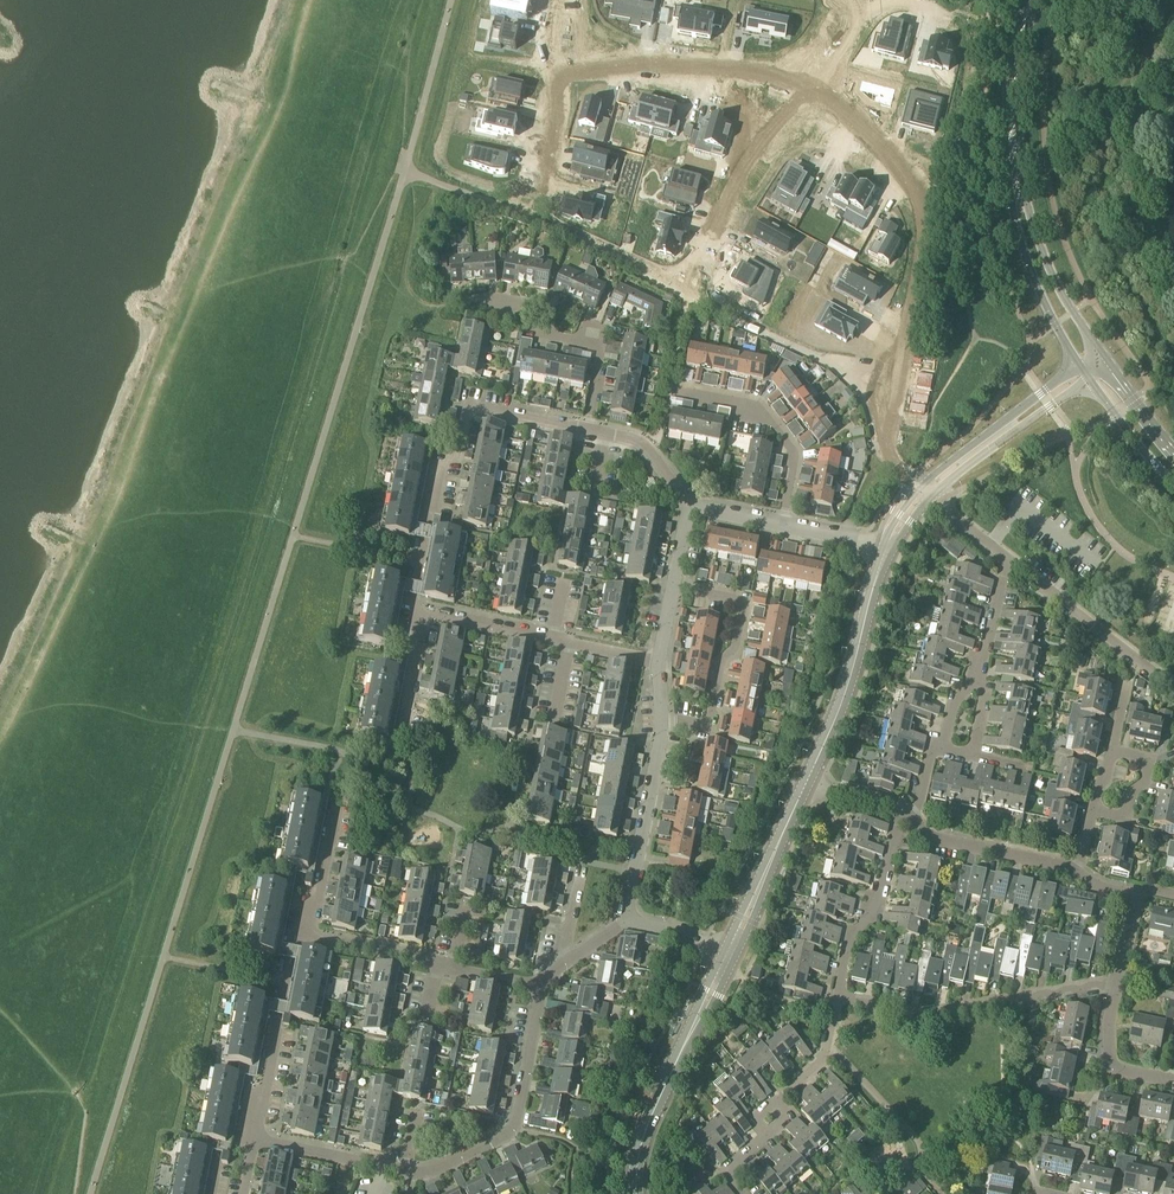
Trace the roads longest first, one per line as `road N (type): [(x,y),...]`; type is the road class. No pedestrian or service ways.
road 1 (residential): [(808,93),(860,126),(902,169),(917,200),(892,432),(869,447)]
road 2 (residential): [(423,615),(412,597),(439,464),(456,449),(465,406),(587,431)]
road 3 (residential): [(869,447),(864,408),(842,371),(679,291)]
road 4 (residential): [(738,1193),(723,1176),(768,1138),(755,1123),(826,1059),(837,998)]
road 5 (residential): [(662,721),(710,730),(744,600),(672,586)]
road 6 (residential): [(555,72),(745,73),(808,93)]
road 7 (residential): [(412,1173),(514,1127),(540,987)]
road 8 (tertiary): [(638,1193),(647,1129),(721,964)]
road 9 (tertiary): [(807,785),(852,681),(886,555)]
road 10 (residential): [(679,291),(755,147),(808,93)]
road 11 (residential): [(657,661),(423,615)]
road 12 (residential): [(540,987),(312,937)]
road 13 (residential): [(312,937),(294,933),(255,1141)]
road 14 (tertiary): [(1014,151),(1019,243),(1078,367)]
road 15 (residential): [(784,525),(797,456),(773,424),(735,401),(669,389)]
road 16 (tertiary): [(1098,353),(1053,281),(1014,151)]
road 17 (residential): [(1173,691),(1007,562)]
road 18 (tertiary): [(1078,367),(918,497)]
road 19 (residential): [(662,721),(626,922)]
road 20 (tertiary): [(926,504),(1088,381)]
road 21 (residential): [(837,998),(852,930),(879,898),(900,811)]
road 22 (tertiary): [(721,964),(807,785)]
road 23 (residential): [(909,817),(932,839),(1076,873)]
road 24 (residential): [(998,1002),(906,1014),(837,998)]
road 25 (residential): [(255,1141),(412,1173)]
road 26 (residential): [(1173,1082),(1105,1066),(1116,981)]
road 27 (tertiary): [(1014,151),(1018,51),(1032,0)]
road 28 (residential): [(501,207),(543,156),(556,117),(555,72)]
road 29 (residential): [(1092,811),(1126,818),(1132,789),(1148,773),(1149,759),(1114,751)]
road 30 (residential): [(398,747),(423,615)]
road 31 (residential): [(587,431),(637,442),(687,506)]
road 32 (residential): [(336,808),(312,937)]
road 33 (tertiary): [(1088,381),(1173,478)]

